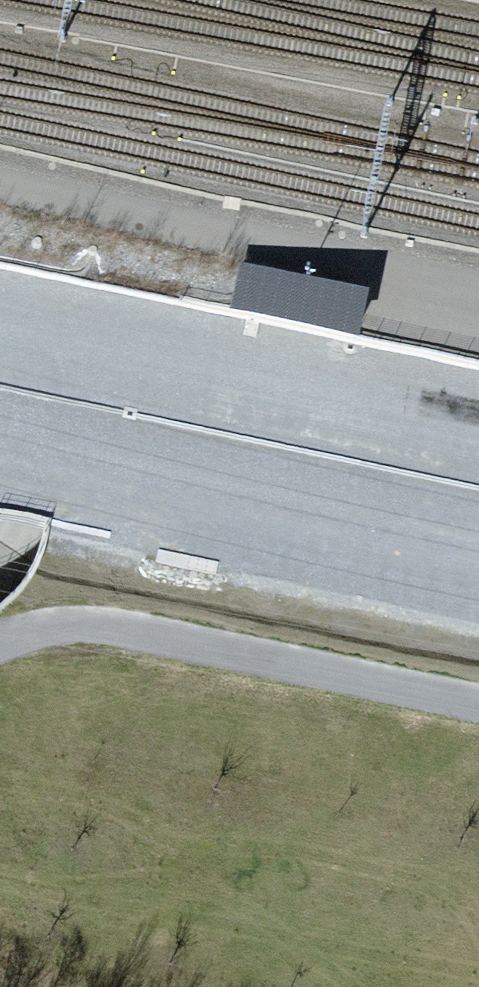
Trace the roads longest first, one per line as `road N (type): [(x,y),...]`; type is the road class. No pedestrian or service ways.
road 1 (motorway): [(0,454),(478,557)]
road 2 (motorway): [(478,437),(0,336)]
road 3 (unclassified): [(0,639),(87,619),(163,627),(478,694)]

